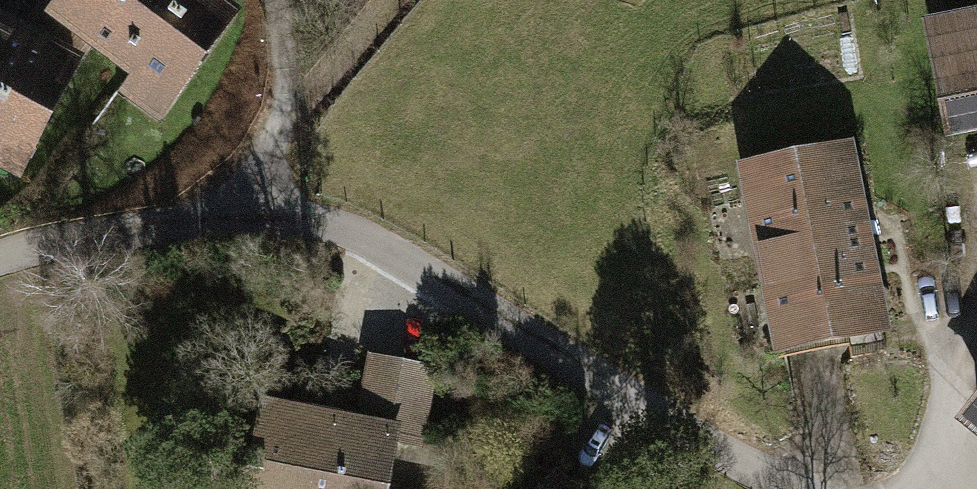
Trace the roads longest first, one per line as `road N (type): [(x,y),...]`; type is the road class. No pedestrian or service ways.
road 1 (residential): [(0,260),(259,212),(315,221),(366,238),(620,390),(809,488)]
road 2 (track): [(282,131),(395,0)]

